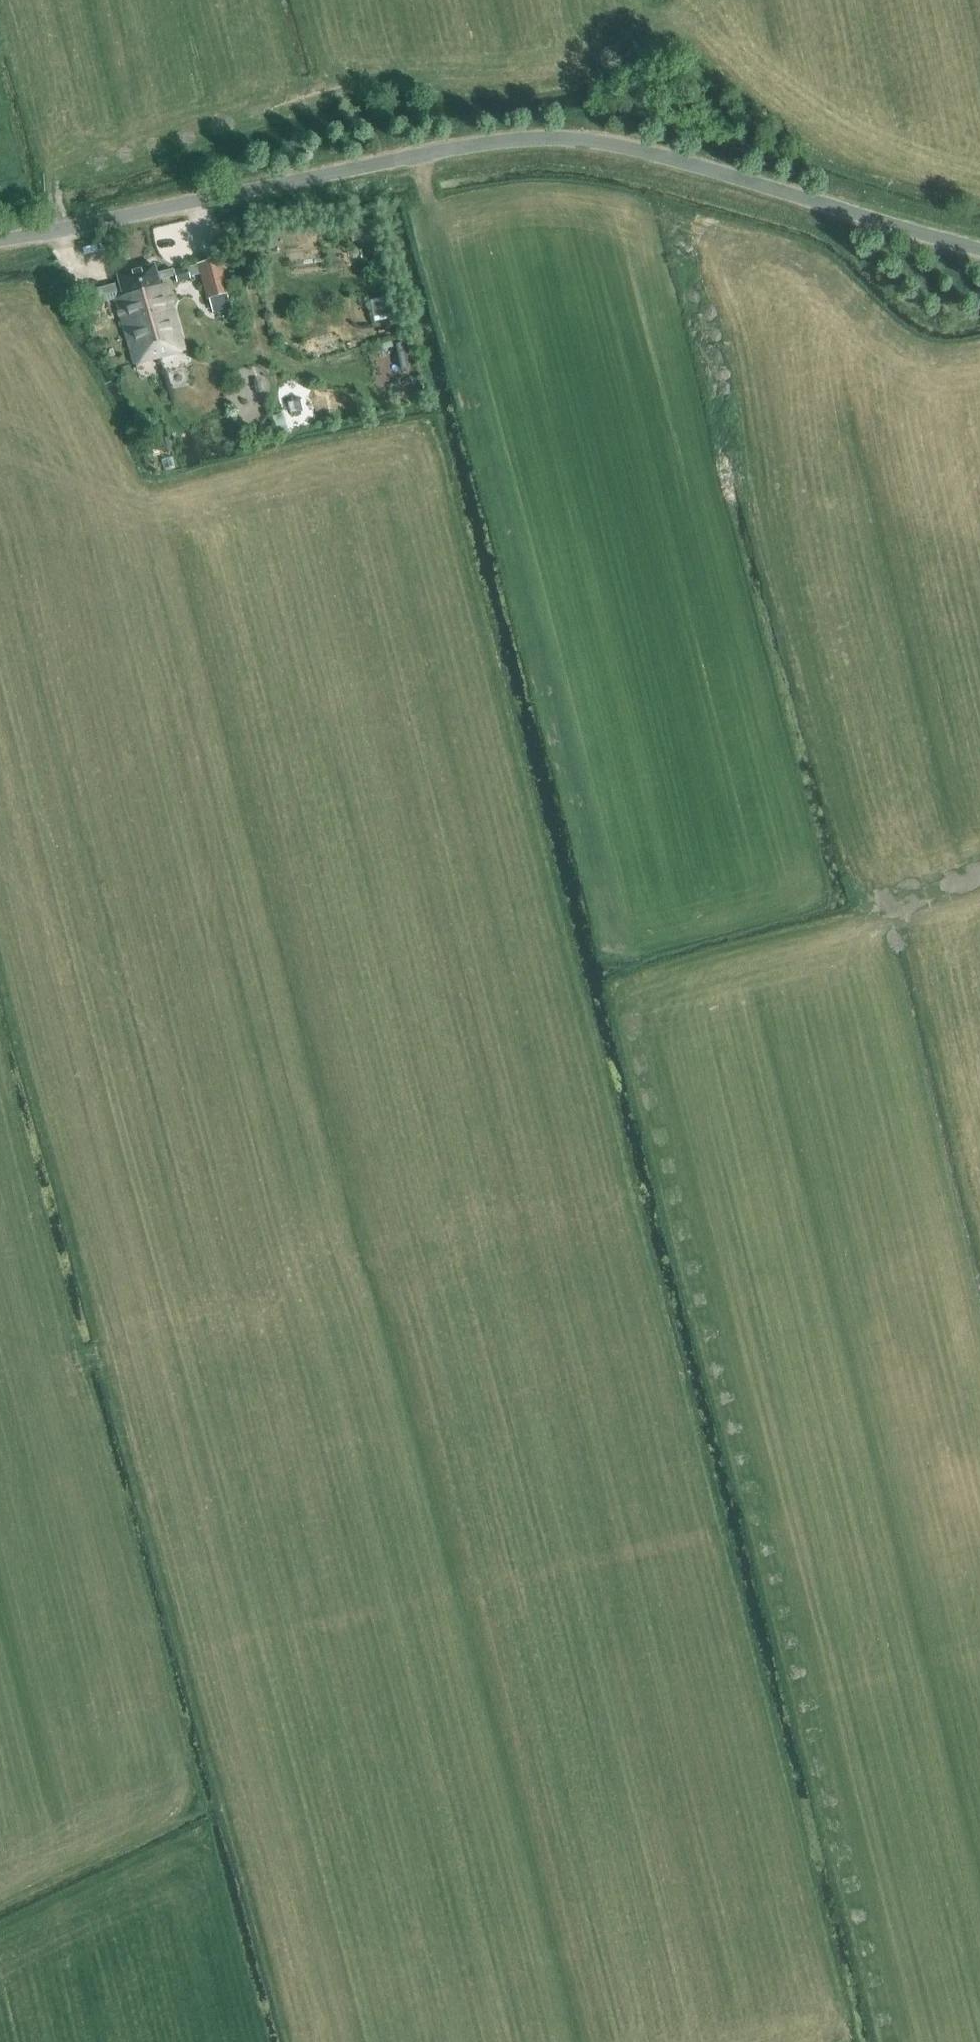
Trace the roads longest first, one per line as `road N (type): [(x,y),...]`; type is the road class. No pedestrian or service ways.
road 1 (unclassified): [(0,238),(471,146),(567,138),(619,144),(979,250)]

